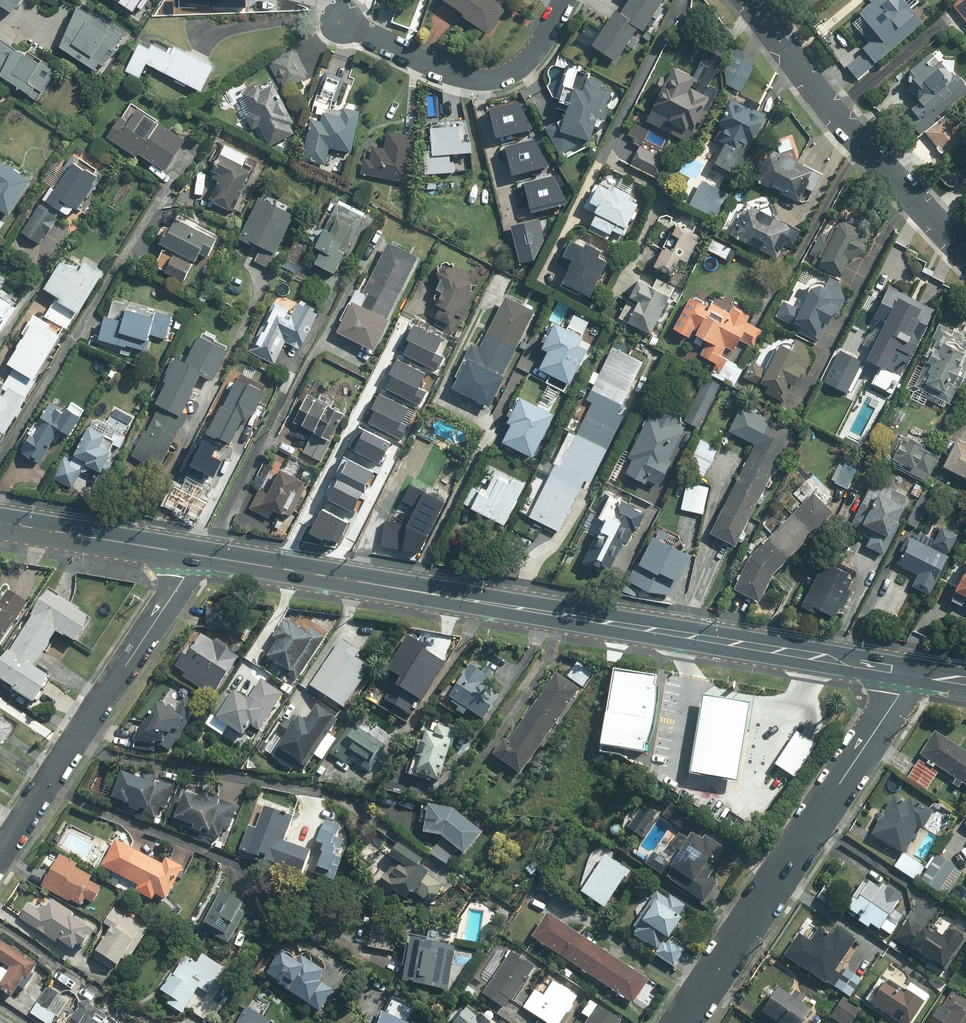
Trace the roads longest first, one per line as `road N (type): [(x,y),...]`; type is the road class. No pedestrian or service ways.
road 1 (primary): [(200,554),(908,671)]
road 2 (residential): [(908,671),(682,1022)]
road 3 (residential): [(200,554),(0,858)]
road 4 (residential): [(748,0),(858,136),(965,251)]
road 5 (residential): [(563,0),(523,65),(482,78),(341,23)]
road 6 (primary): [(0,522),(200,554)]

